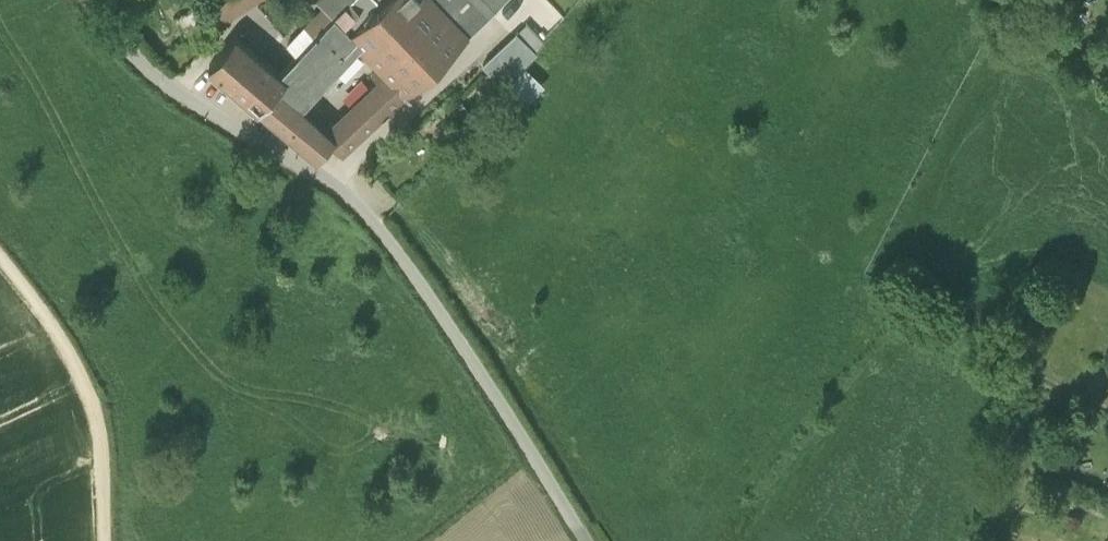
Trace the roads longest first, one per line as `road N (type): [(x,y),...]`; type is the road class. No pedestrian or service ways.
road 1 (track): [(104,540),(96,407),(43,306),(0,256)]

